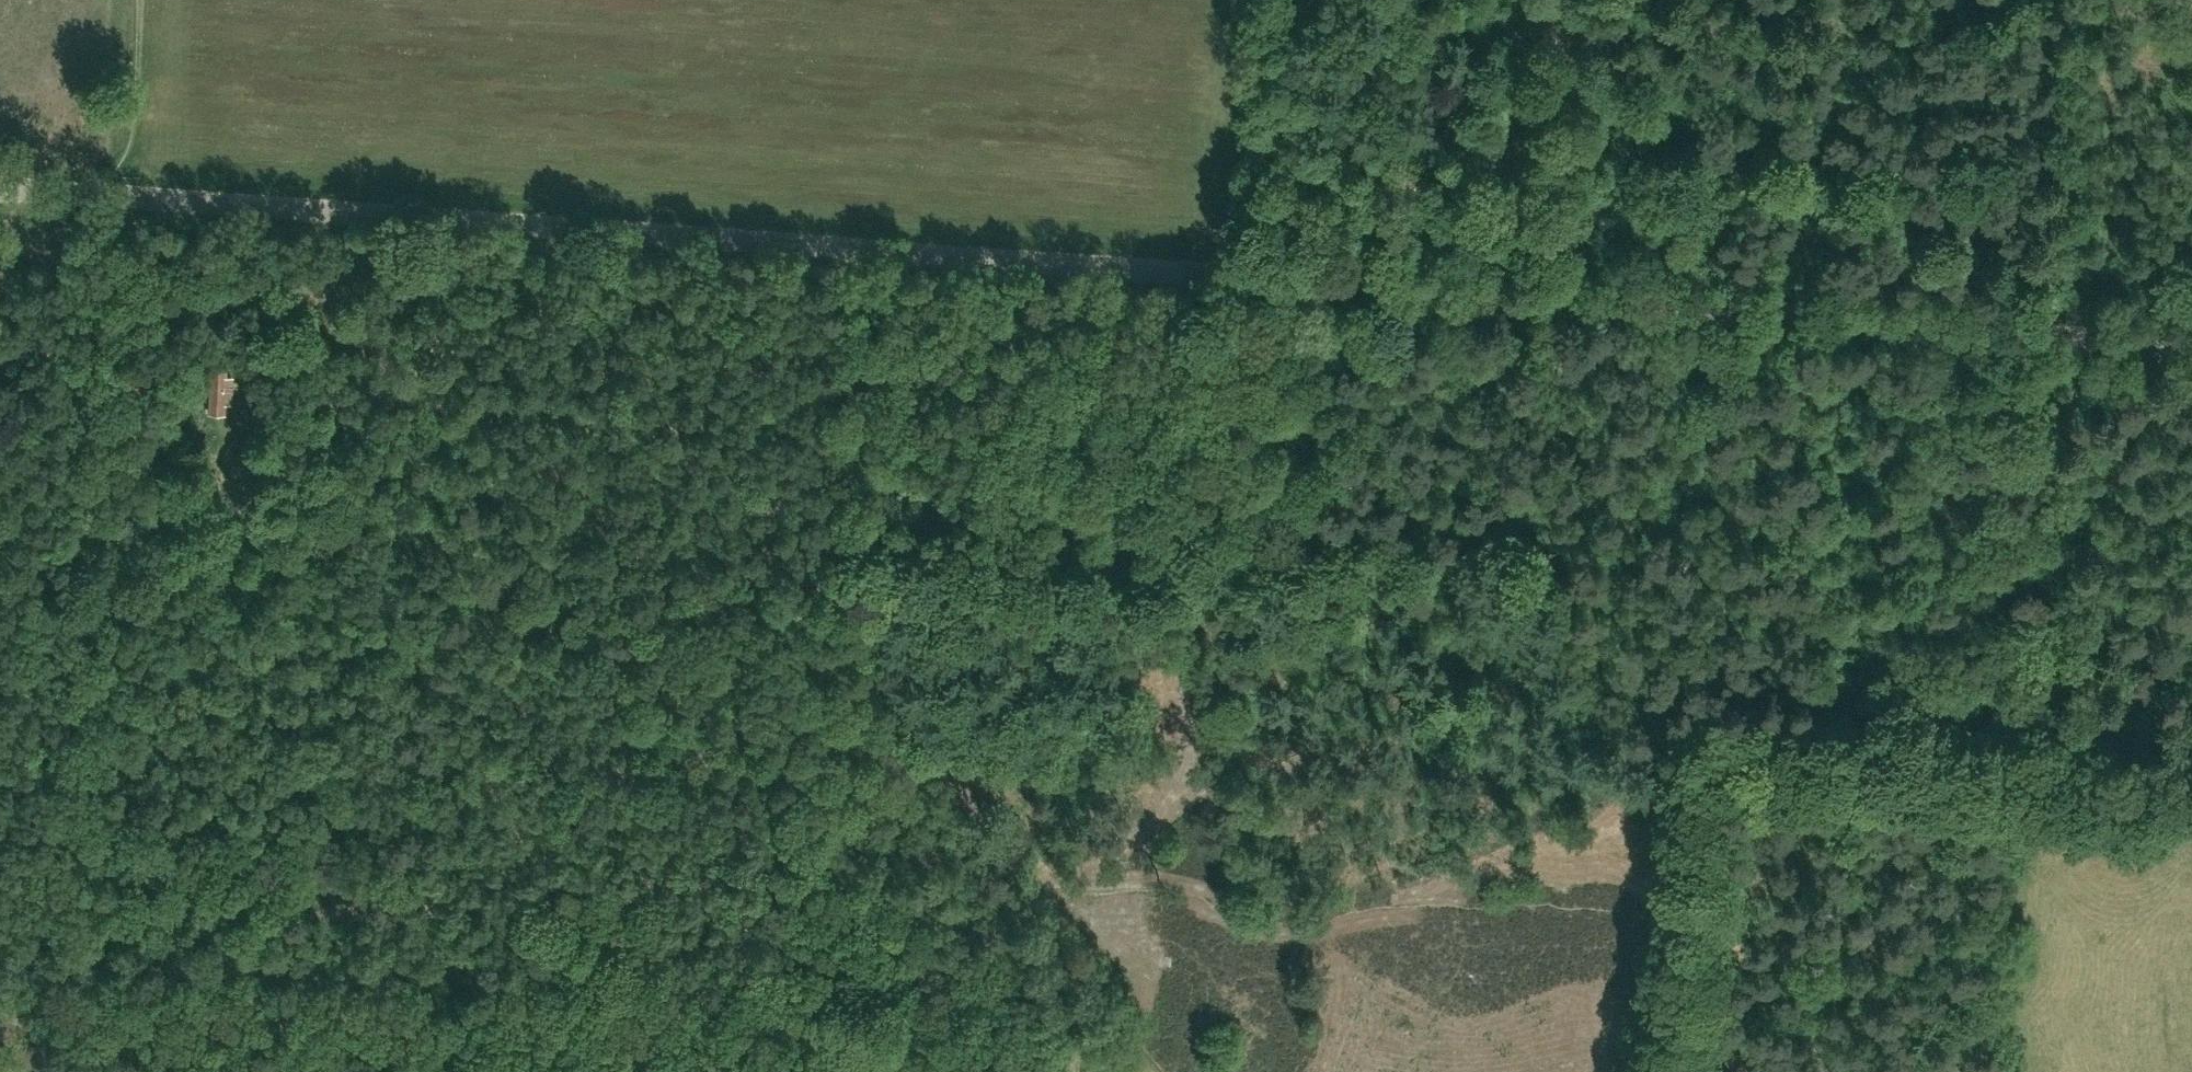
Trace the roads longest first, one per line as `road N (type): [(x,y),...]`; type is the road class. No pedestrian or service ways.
road 1 (unclassified): [(2191,349),(0,189)]
road 2 (track): [(400,221),(382,371),(296,474),(250,498)]

